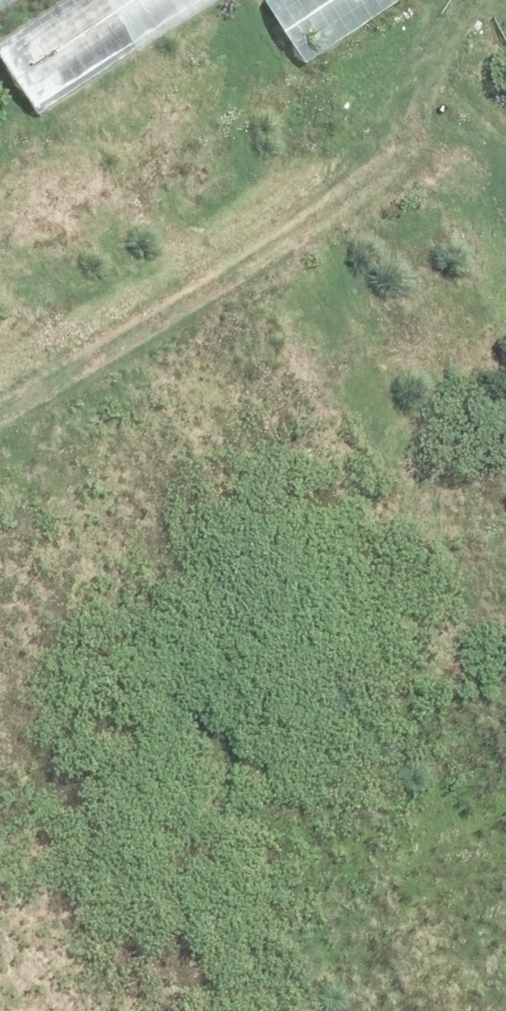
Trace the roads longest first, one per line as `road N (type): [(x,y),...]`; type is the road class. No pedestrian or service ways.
road 1 (unknown): [(421,1010),(0,173)]
road 2 (unknown): [(117,0),(505,769)]

